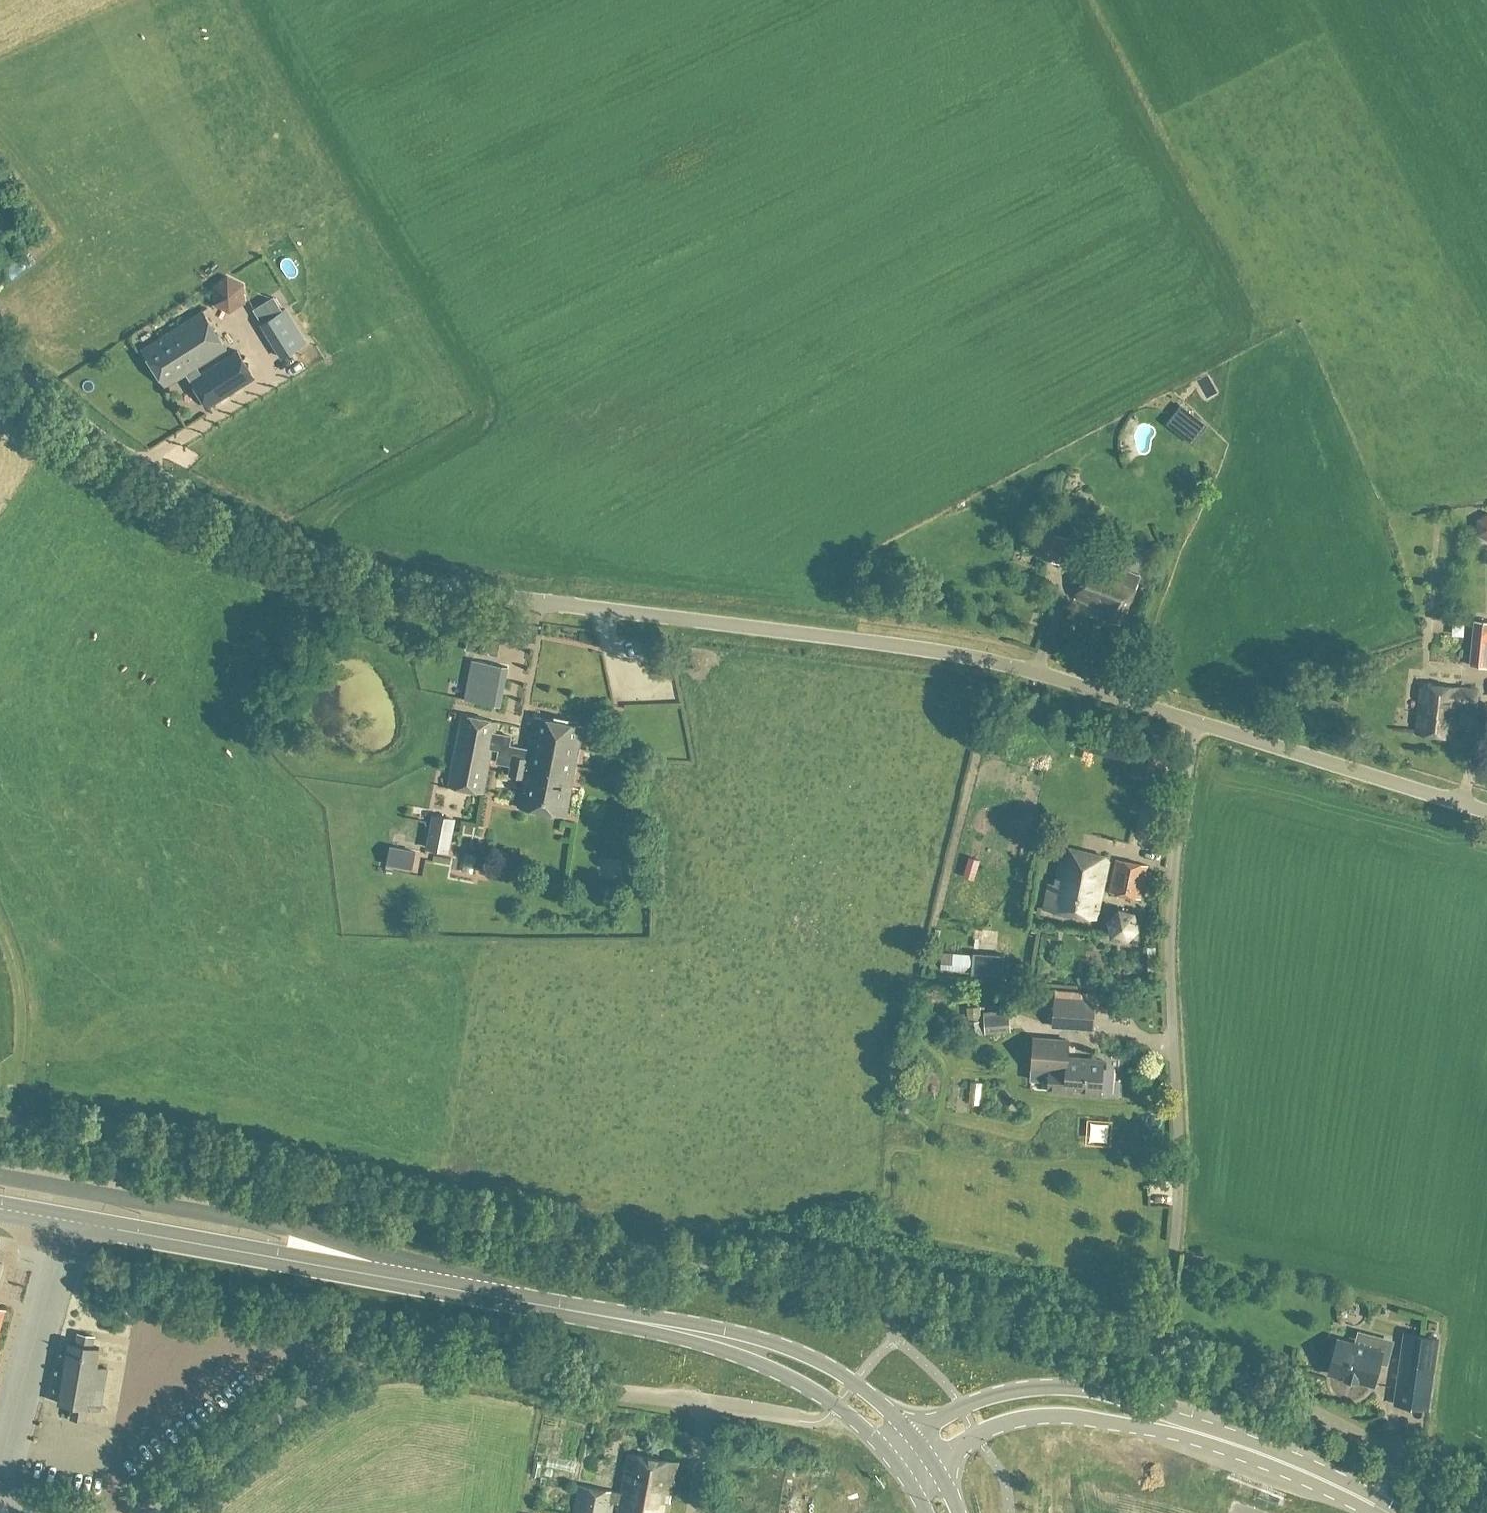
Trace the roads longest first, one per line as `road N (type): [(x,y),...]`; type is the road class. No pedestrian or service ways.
road 1 (unclassified): [(1194,724),(1023,666),(399,577),(267,531),(163,475),(60,406),(0,353)]
road 2 (unclassified): [(1157,1354),(0,1121)]
road 3 (unclassified): [(732,1405),(408,1355),(368,1358),(143,1512)]
road 4 (unclassified): [(1157,1354),(1180,1211),(1174,877),(1194,724)]
road 5 (secondary): [(618,1316),(0,1210)]
road 6 (unclassified): [(1486,1509),(1270,1392),(1157,1354)]
road 7 (secondary): [(912,1435),(856,1382),(806,1355),(752,1337),(618,1316)]
road 8 (secondary): [(618,1316),(766,1365),(839,1404),(900,1466)]
road 9 (unclassified): [(1209,1434),(1114,1394),(1047,1385),(961,1407),(912,1435)]
road 10 (unclassified): [(1486,812),(1194,724)]
road 11 (unclassified): [(933,1463),(976,1435),(1032,1416),(1209,1434)]
road 12 (track): [(0,918),(23,999),(5,1122)]
road 13 (unclassified): [(1390,1512),(1209,1434)]

